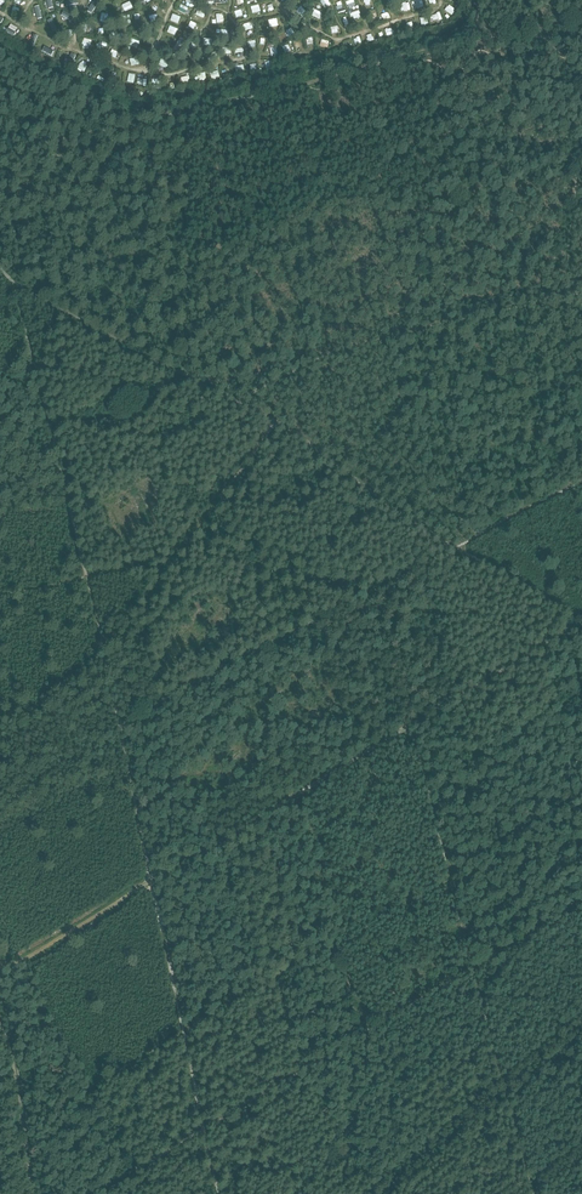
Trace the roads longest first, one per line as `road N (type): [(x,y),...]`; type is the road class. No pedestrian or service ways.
road 1 (track): [(98,1193),(581,901)]
road 2 (track): [(480,40),(203,107)]
road 3 (track): [(0,12),(121,66),(177,72),(261,58)]
road 4 (track): [(203,107),(0,156)]
road 5 (track): [(0,1014),(38,1193)]
road 6 (track): [(317,52),(437,0)]

